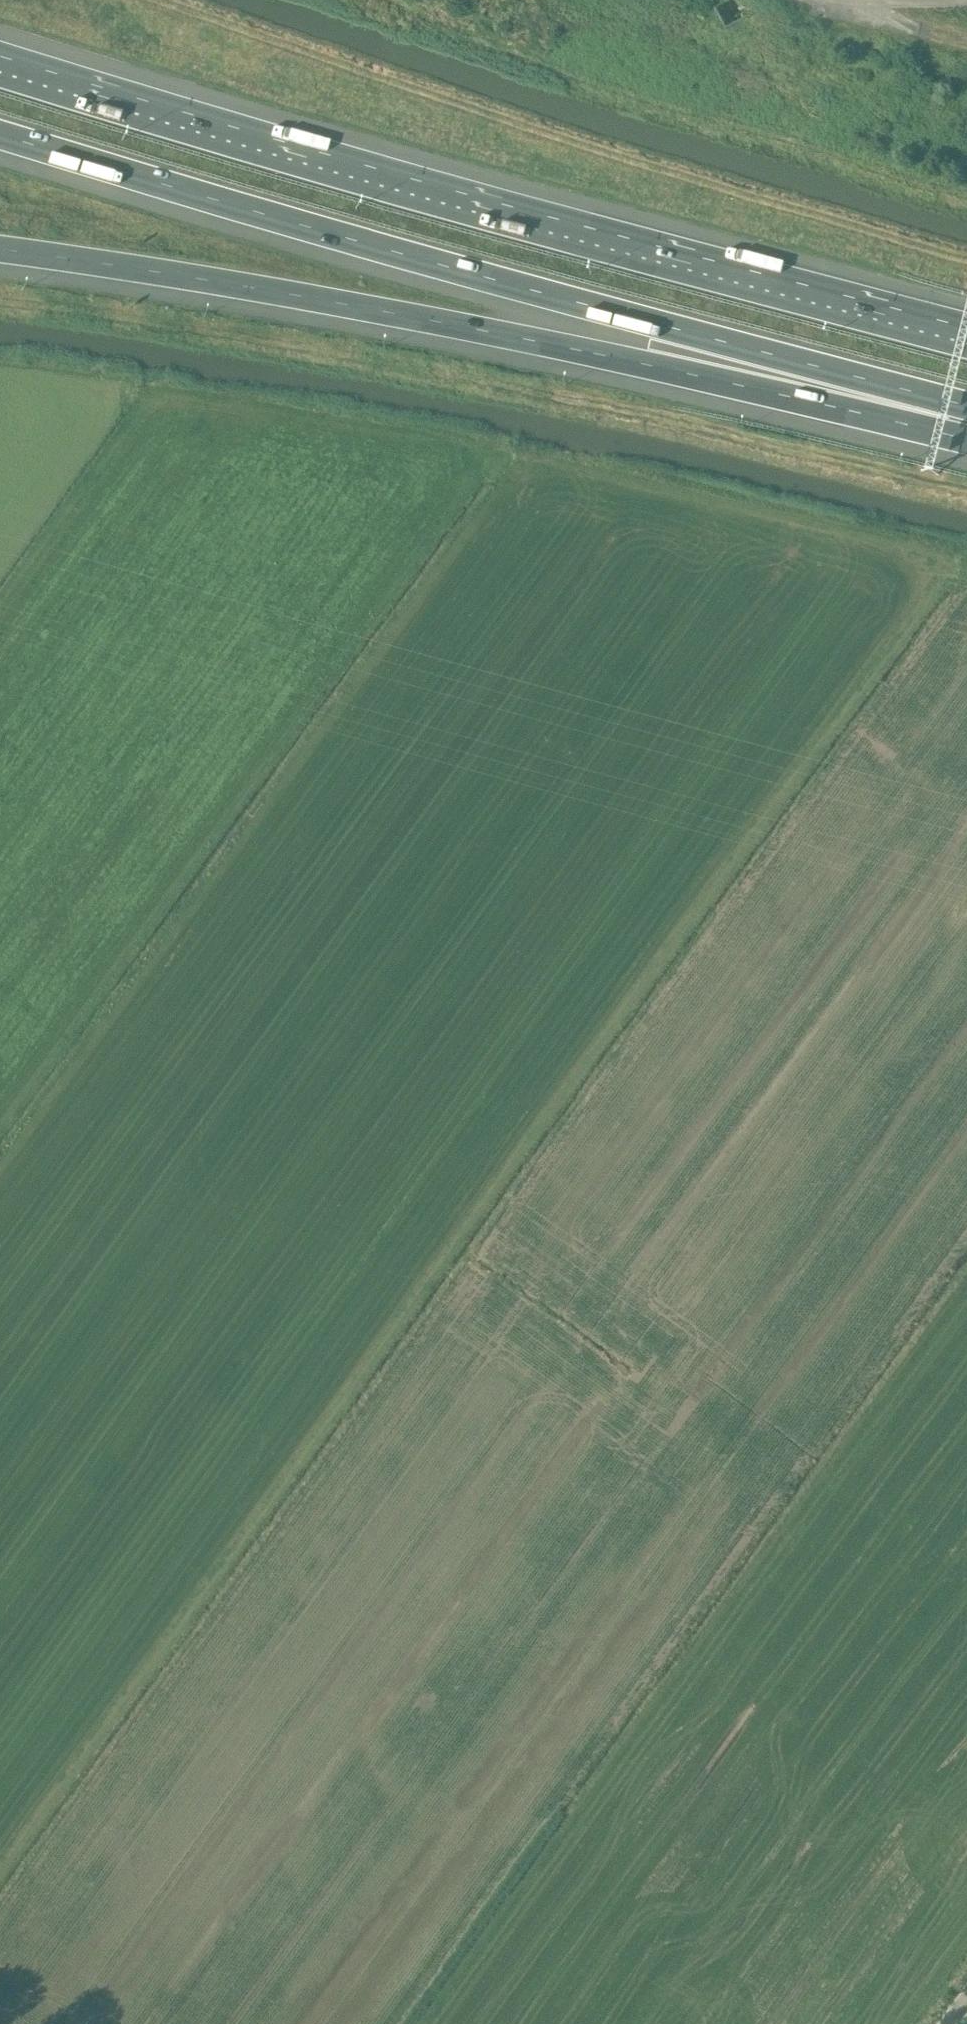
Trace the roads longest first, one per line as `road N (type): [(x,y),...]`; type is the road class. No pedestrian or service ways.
road 1 (motorway): [(966,334),(262,144),(0,62)]
road 2 (motorway): [(0,136),(966,406)]
road 3 (motorway): [(0,249),(481,331),(966,439)]

